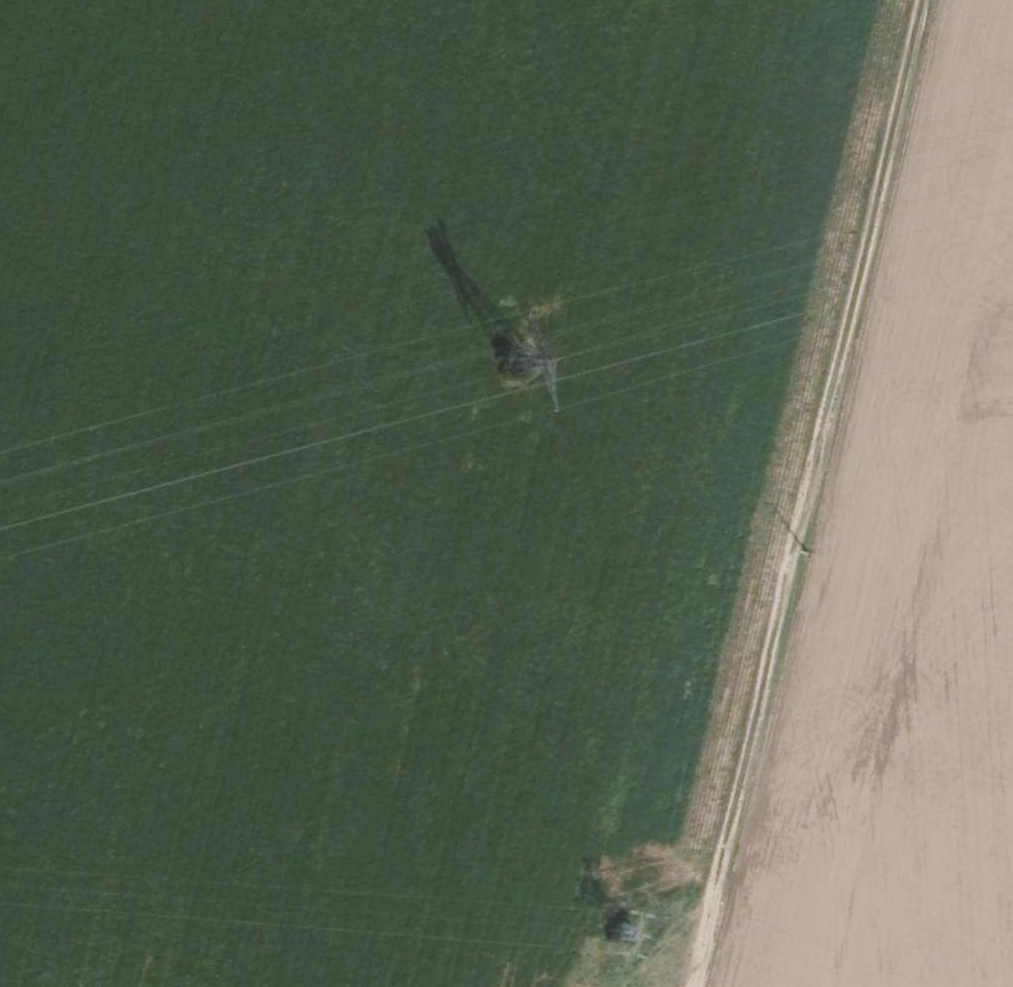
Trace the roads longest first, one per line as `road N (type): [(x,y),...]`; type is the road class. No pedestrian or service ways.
road 1 (track): [(921,0),(688,986)]

